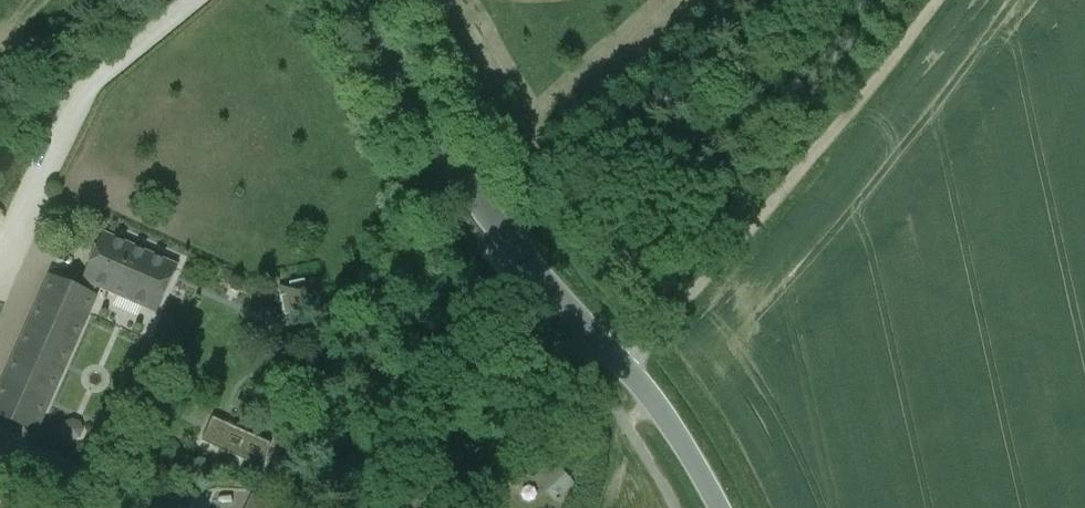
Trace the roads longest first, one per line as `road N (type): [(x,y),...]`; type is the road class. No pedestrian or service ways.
road 1 (secondary): [(718,507),(622,362),(492,222),(365,0)]
road 2 (track): [(622,362),(826,138),(938,0)]
road 3 (track): [(570,359),(457,447),(398,507)]

